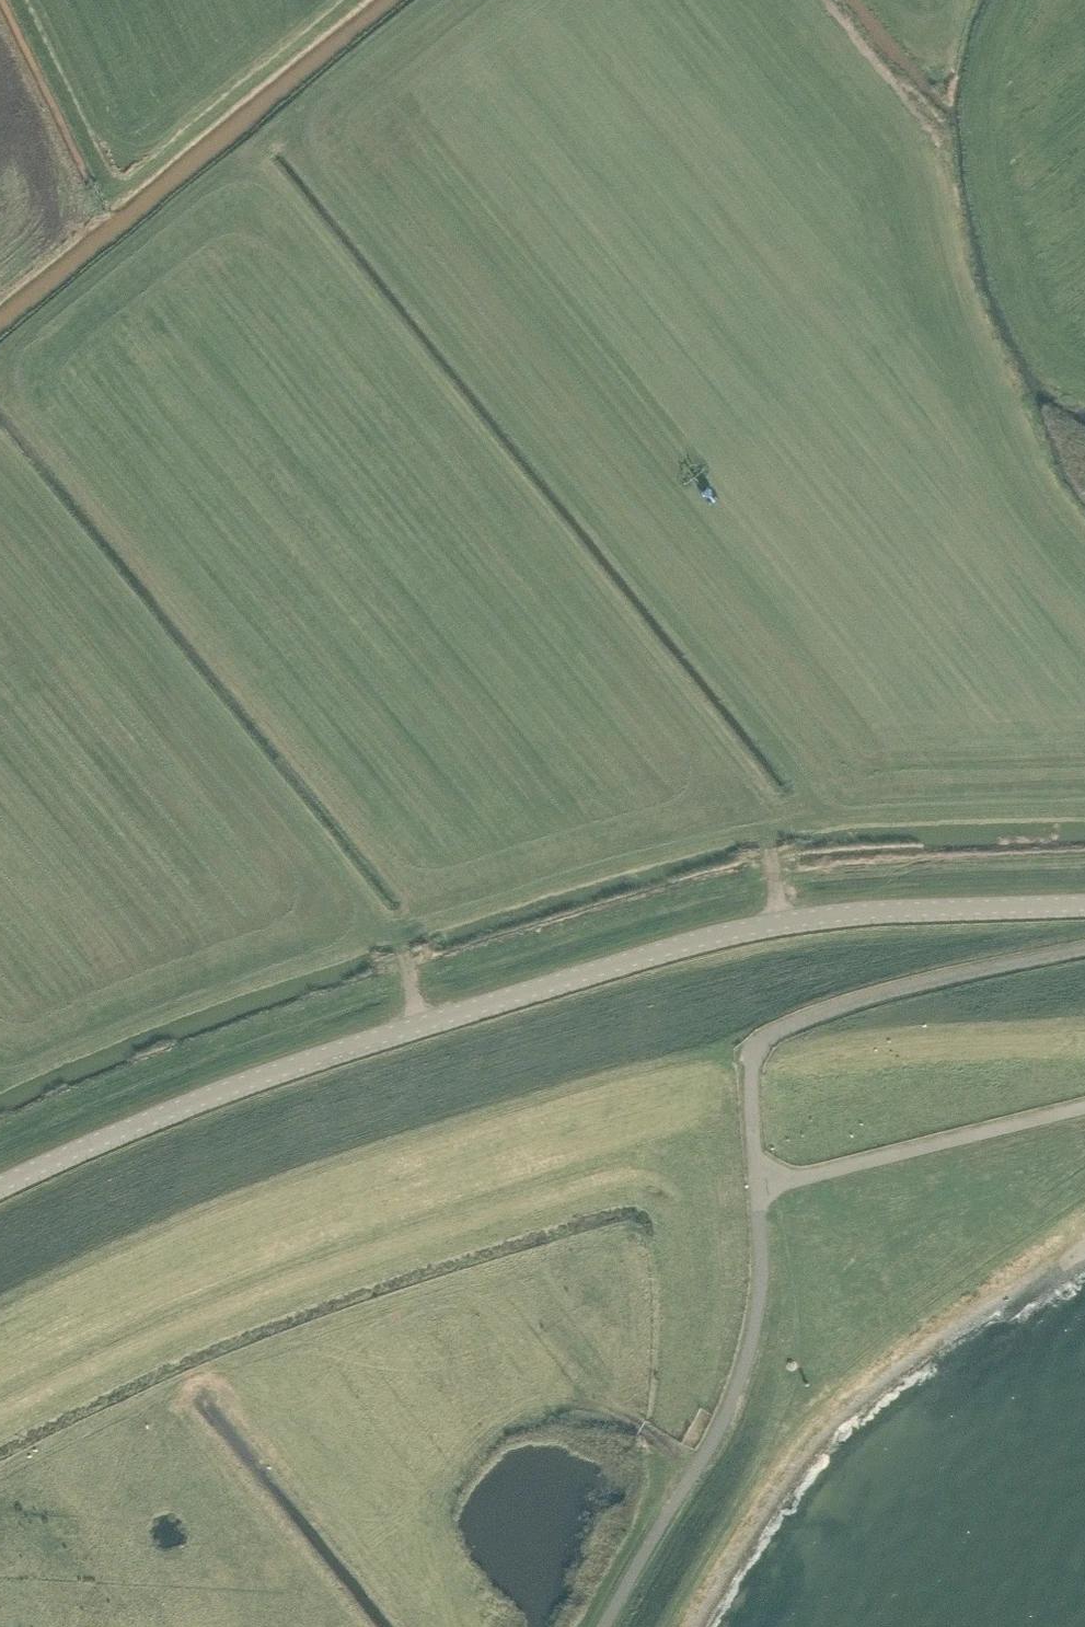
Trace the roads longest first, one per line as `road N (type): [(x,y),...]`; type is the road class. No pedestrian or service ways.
road 1 (tertiary): [(0,1186),(260,1077),(716,935),(879,911),(1084,905)]

